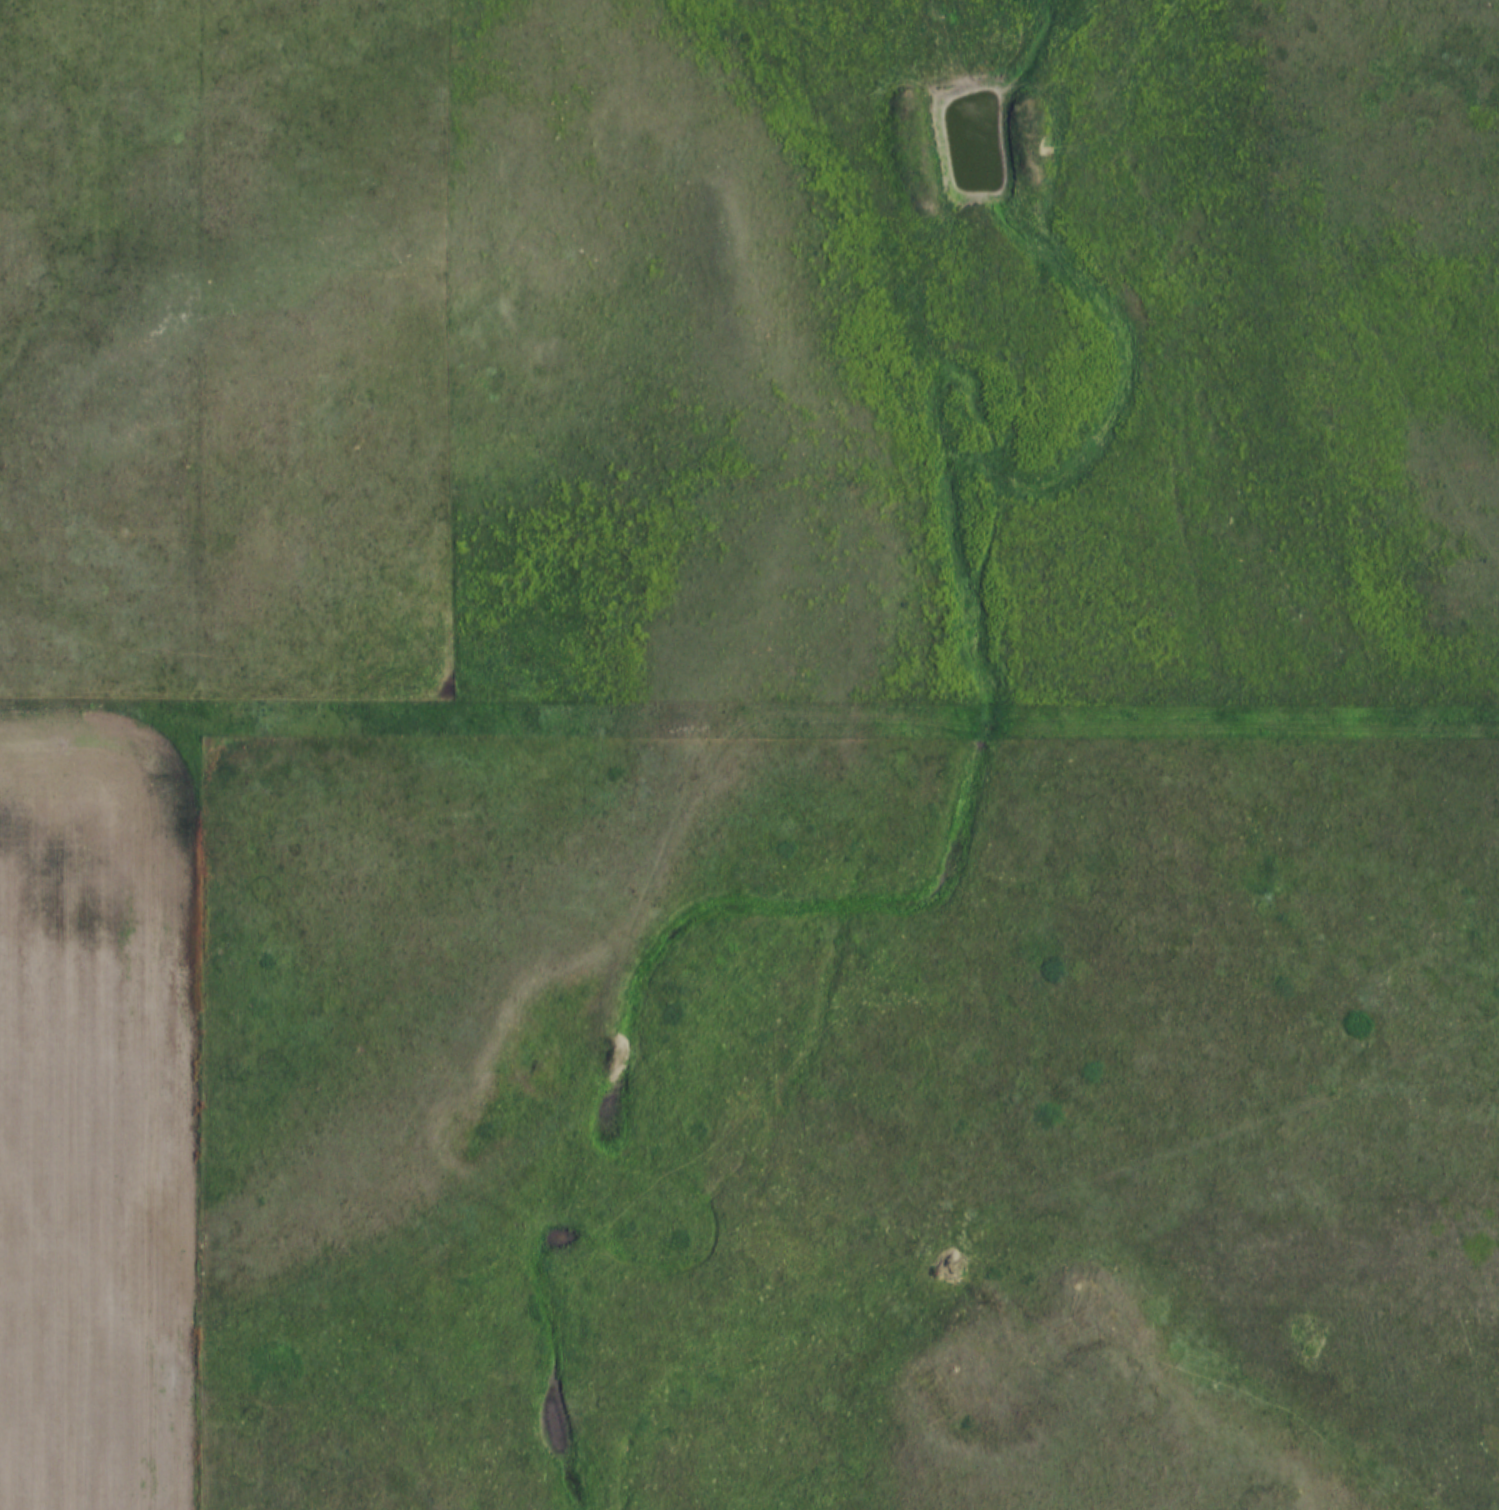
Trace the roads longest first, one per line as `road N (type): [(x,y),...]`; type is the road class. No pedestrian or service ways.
road 1 (track): [(0,712),(1498,720)]

